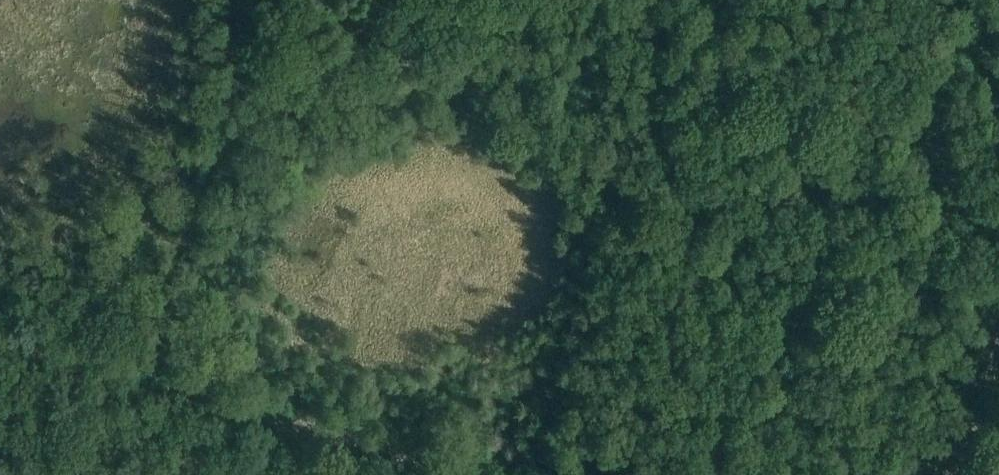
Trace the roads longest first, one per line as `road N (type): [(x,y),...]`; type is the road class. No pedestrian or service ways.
road 1 (track): [(0,313),(472,474)]
road 2 (track): [(732,474),(729,319),(672,156),(667,0)]
road 3 (track): [(233,0),(218,135),(181,239),(155,368)]
road 4 (unclassified): [(952,474),(998,361)]

